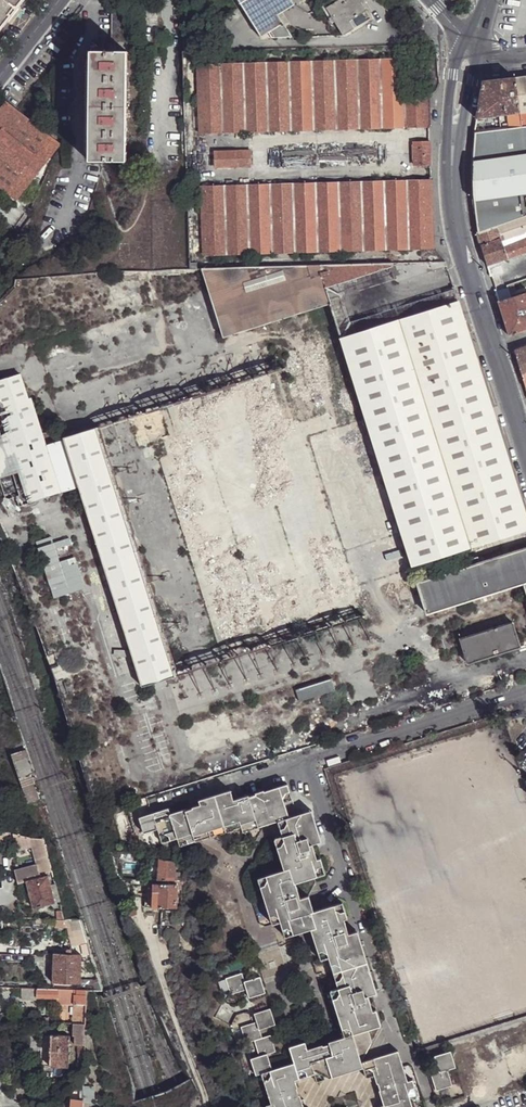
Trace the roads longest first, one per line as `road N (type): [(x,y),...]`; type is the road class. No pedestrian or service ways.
road 1 (tertiary): [(494,352),(455,223),(451,162),(464,67)]

